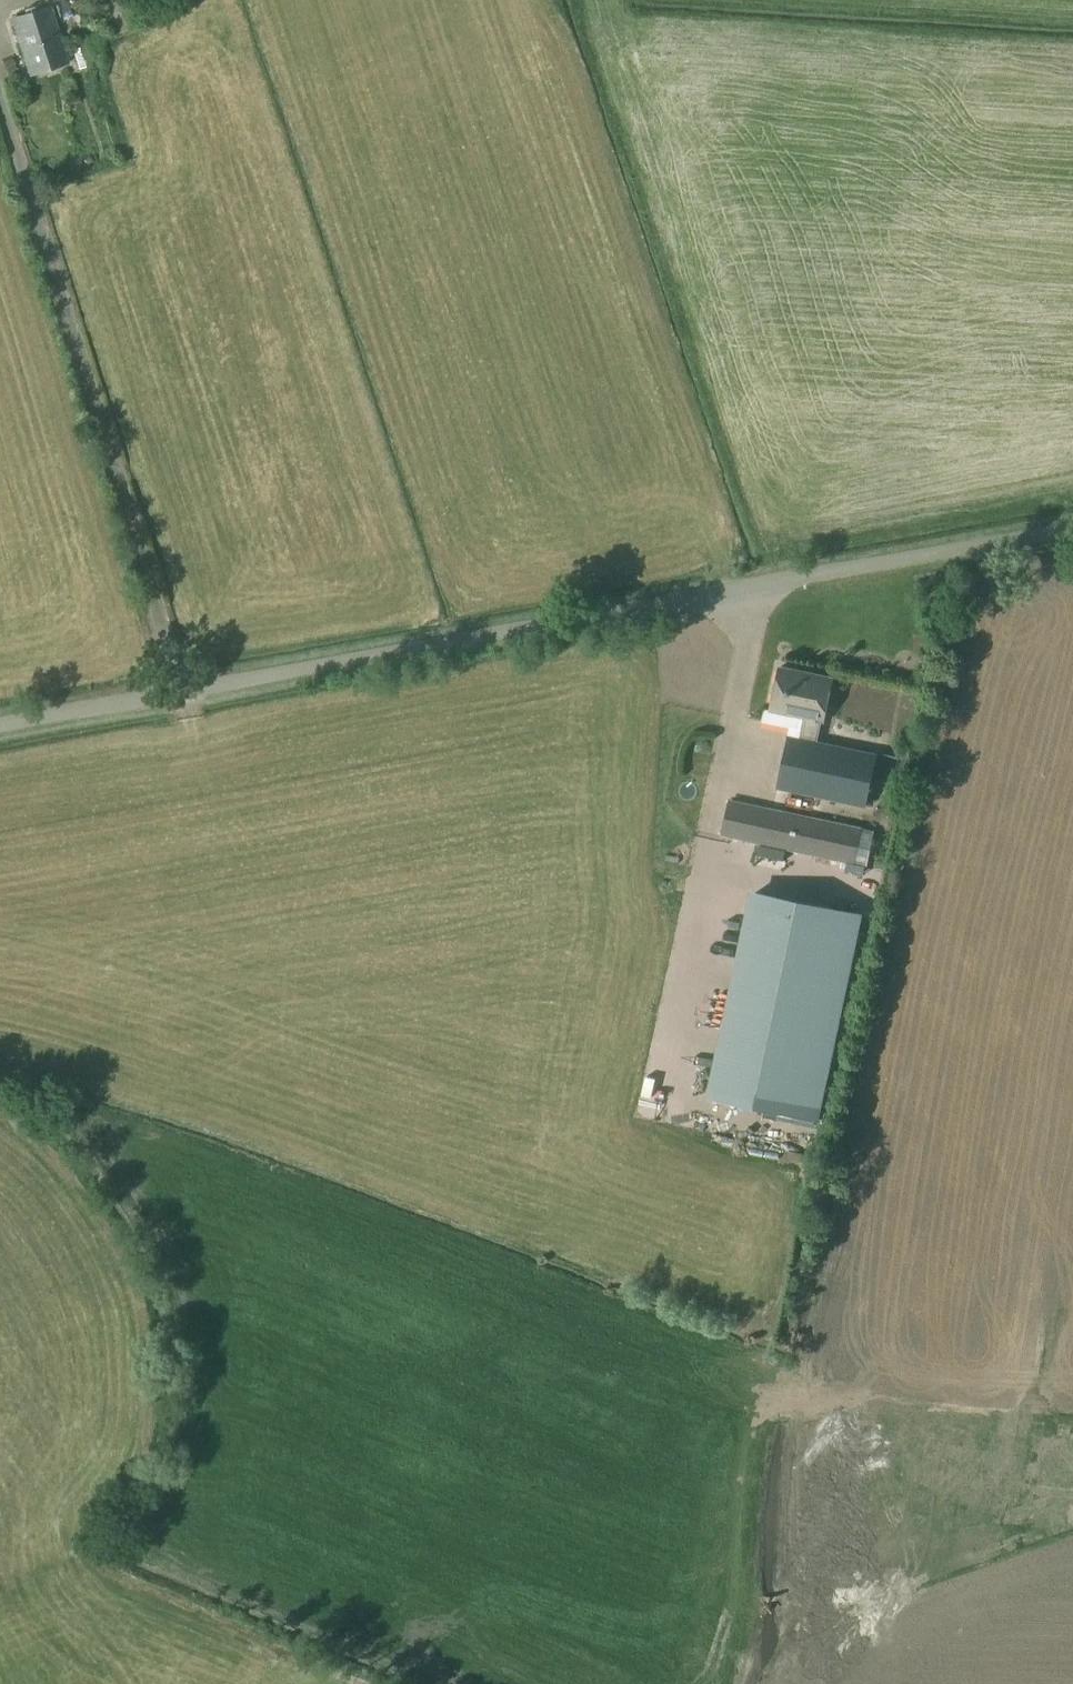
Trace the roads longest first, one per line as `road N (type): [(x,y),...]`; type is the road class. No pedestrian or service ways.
road 1 (unclassified): [(0,724),(1072,523)]

